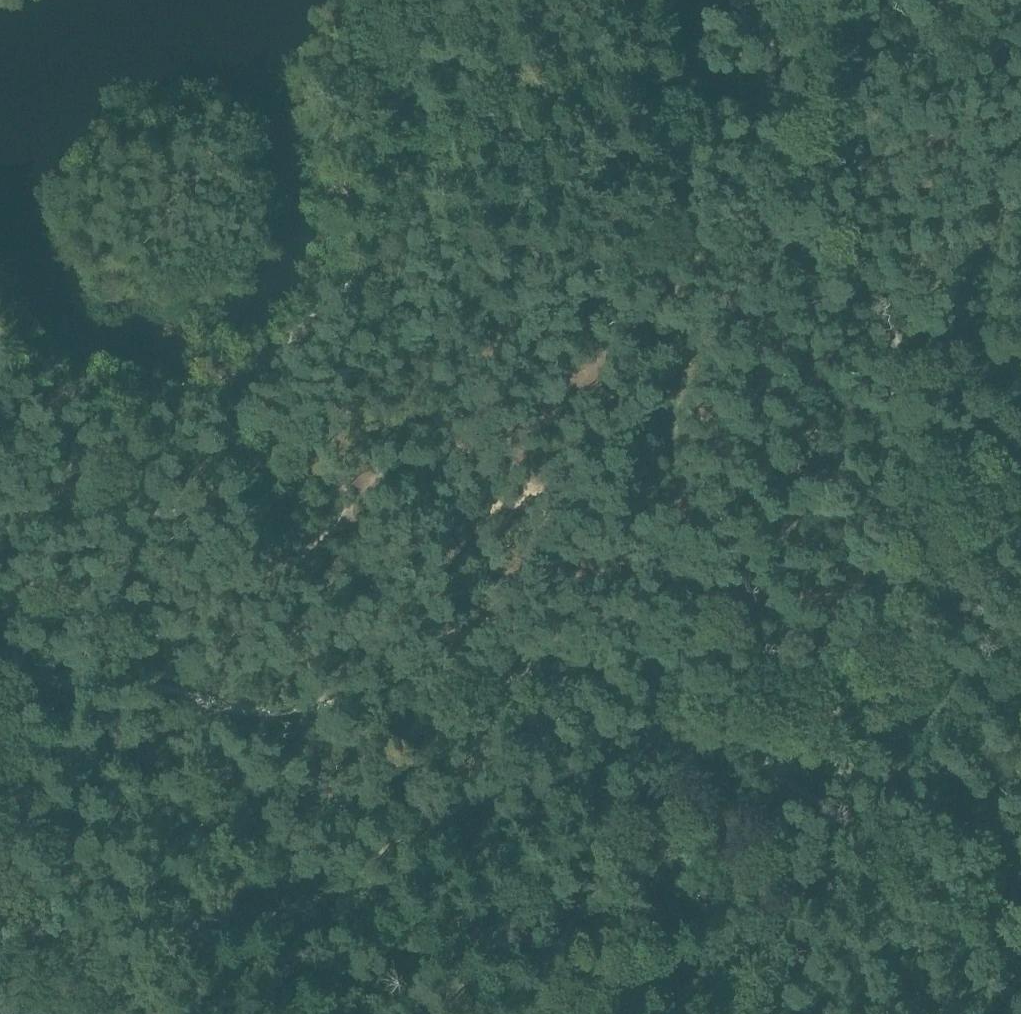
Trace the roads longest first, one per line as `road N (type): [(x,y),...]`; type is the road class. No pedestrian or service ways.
road 1 (track): [(780,0),(777,80),(812,141)]

